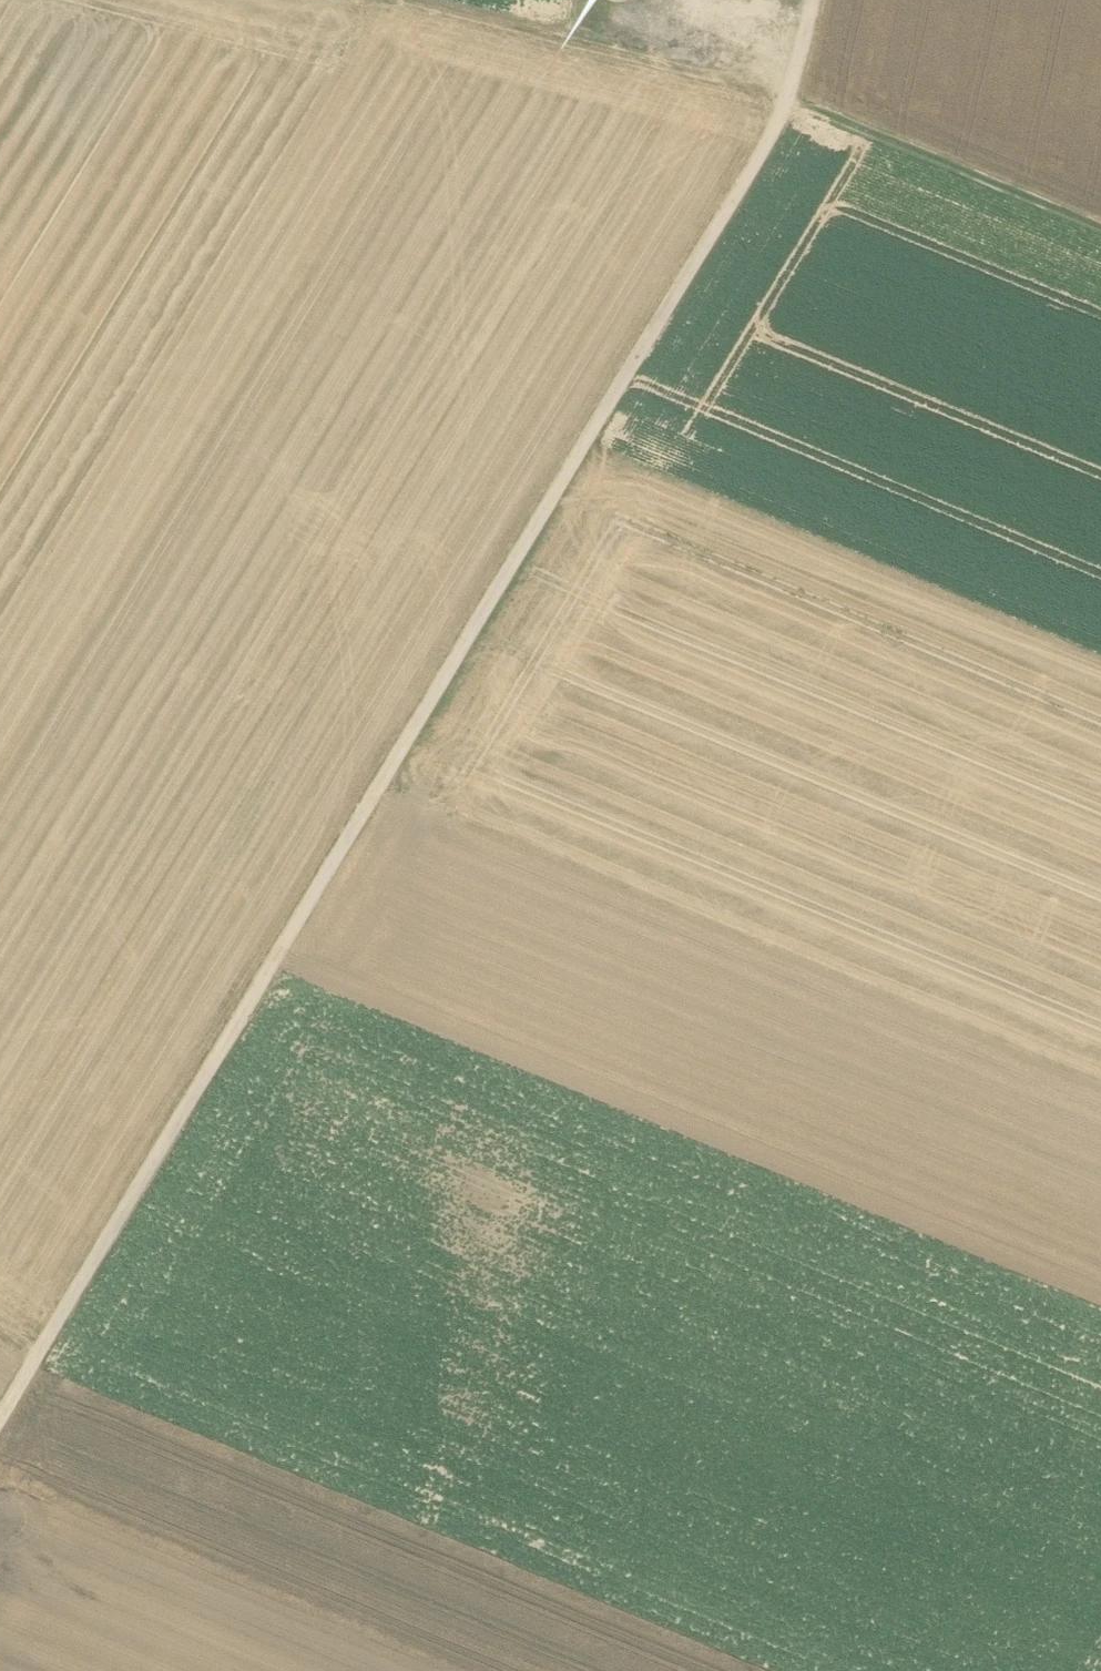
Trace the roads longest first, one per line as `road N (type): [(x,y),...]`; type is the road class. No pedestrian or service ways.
road 1 (track): [(812,0),(791,100),(0,1424)]
road 2 (track): [(791,100),(413,0)]
road 3 (track): [(791,100),(1100,224)]

